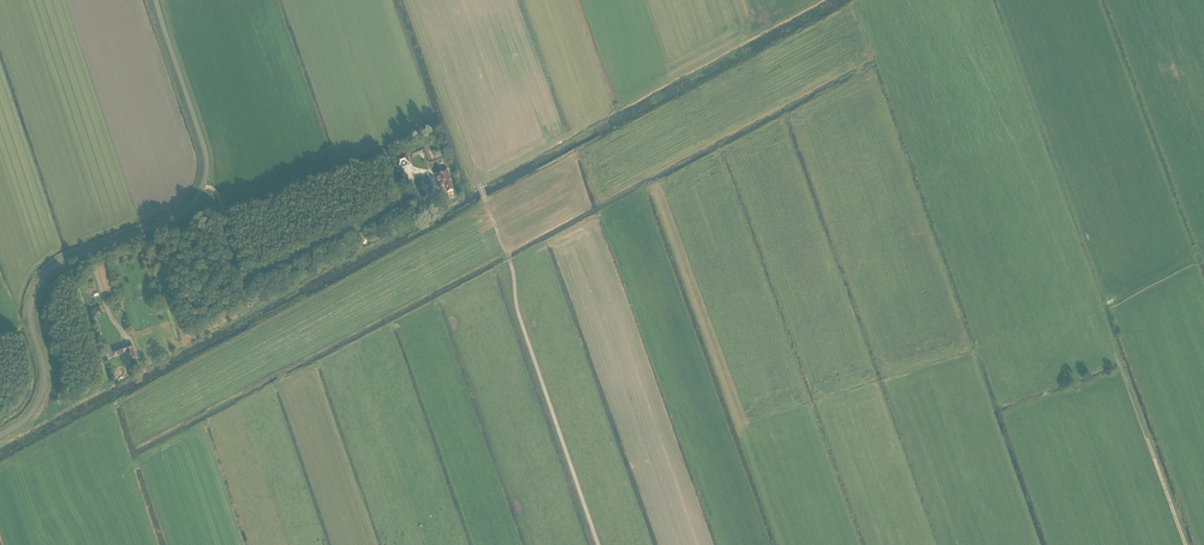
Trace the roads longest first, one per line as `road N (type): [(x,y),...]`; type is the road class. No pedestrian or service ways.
road 1 (unclassified): [(0,436),(25,420),(41,394),(31,313),(46,274),(178,215),(203,185),(204,149),(156,0)]

